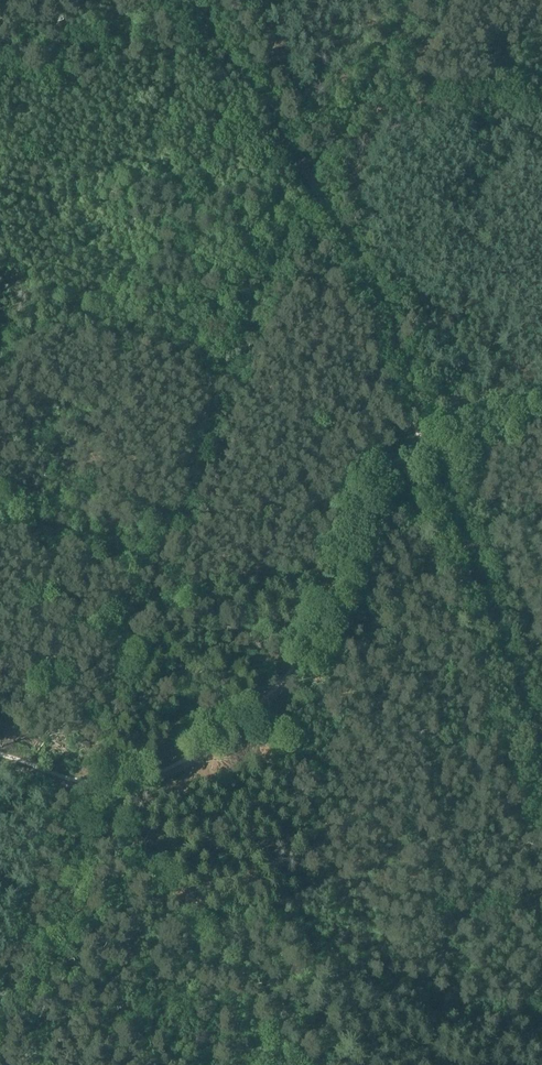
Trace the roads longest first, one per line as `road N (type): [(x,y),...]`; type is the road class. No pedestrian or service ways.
road 1 (track): [(541,417),(432,440),(395,471),(297,676),(246,732),(194,761),(131,782),(0,758)]

